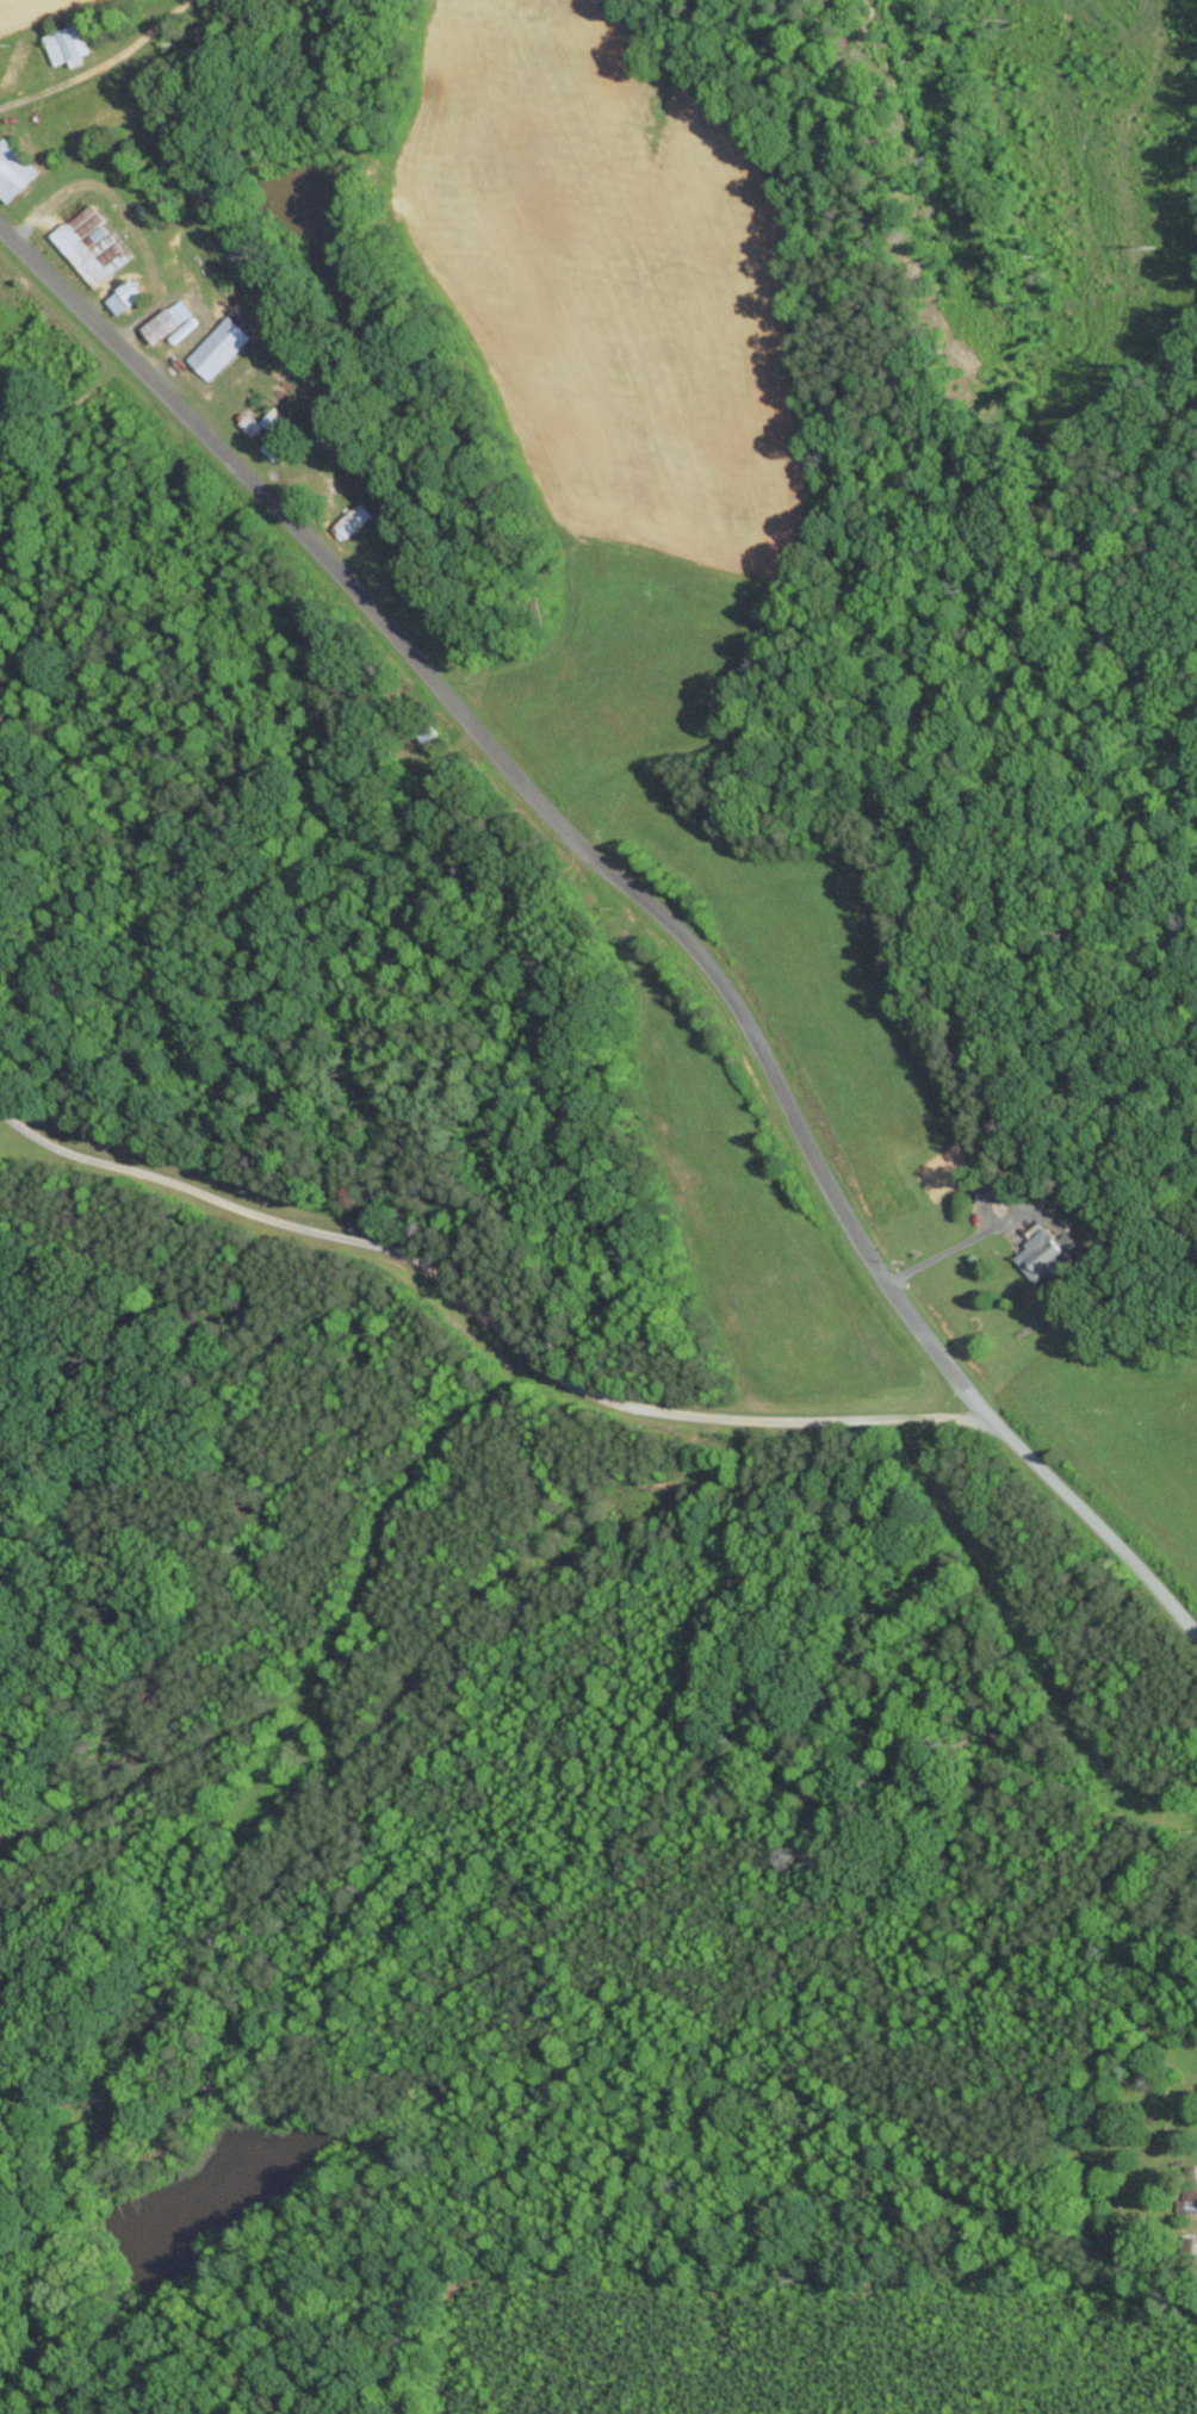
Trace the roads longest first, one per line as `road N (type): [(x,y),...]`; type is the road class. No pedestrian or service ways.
road 1 (residential): [(1196,1639),(999,1432),(919,1333),(709,976),(647,906),(553,837),(483,763),(417,668),(242,460),(0,223)]

